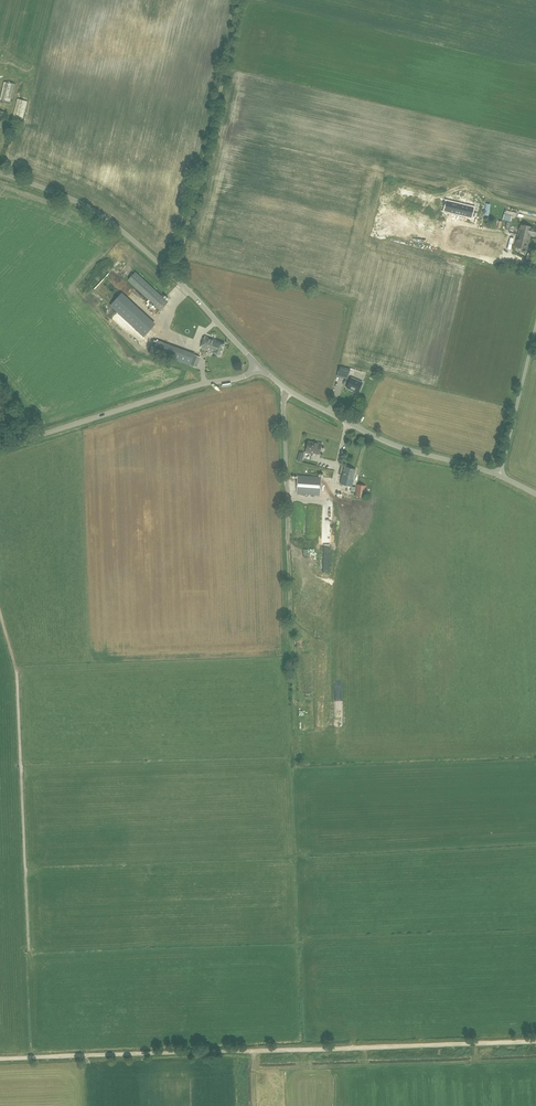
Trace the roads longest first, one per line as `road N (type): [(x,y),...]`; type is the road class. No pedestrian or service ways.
road 1 (track): [(0,1059),(535,1042)]
road 2 (unclassified): [(258,366),(174,276),(109,220),(0,174)]
road 3 (track): [(241,0),(174,276)]
road 4 (unclassified): [(0,449),(258,366)]
road 5 (unclassified): [(498,476),(382,440),(258,366)]
road 6 (unclassified): [(498,476),(535,325)]

